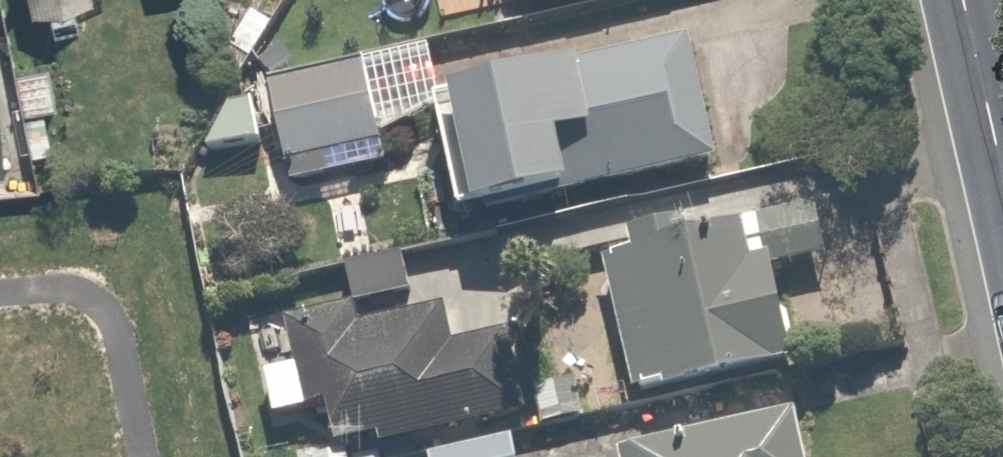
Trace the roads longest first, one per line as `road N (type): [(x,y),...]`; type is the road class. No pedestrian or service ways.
road 1 (secondary): [(968,0),(1002,157)]

